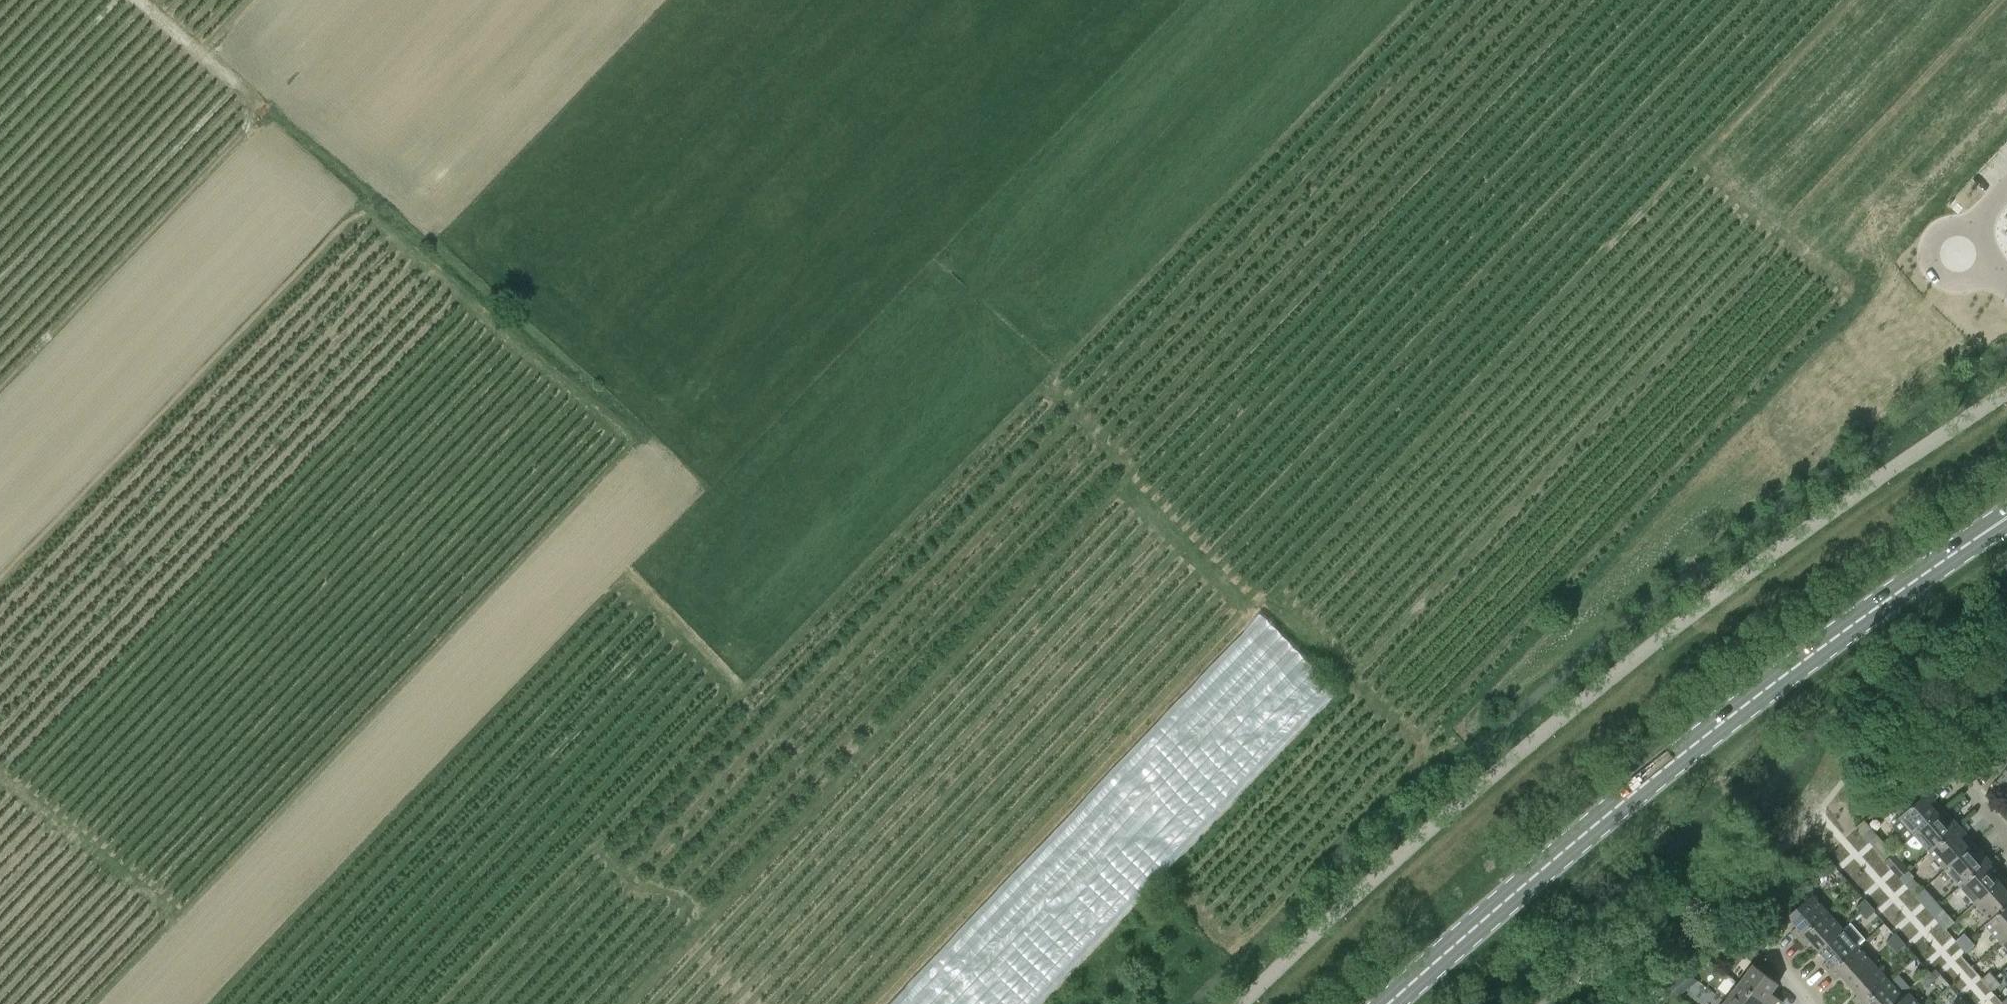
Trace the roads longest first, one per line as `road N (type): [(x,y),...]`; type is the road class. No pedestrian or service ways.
road 1 (primary): [(1390,1003),(1742,707),(2006,516)]

